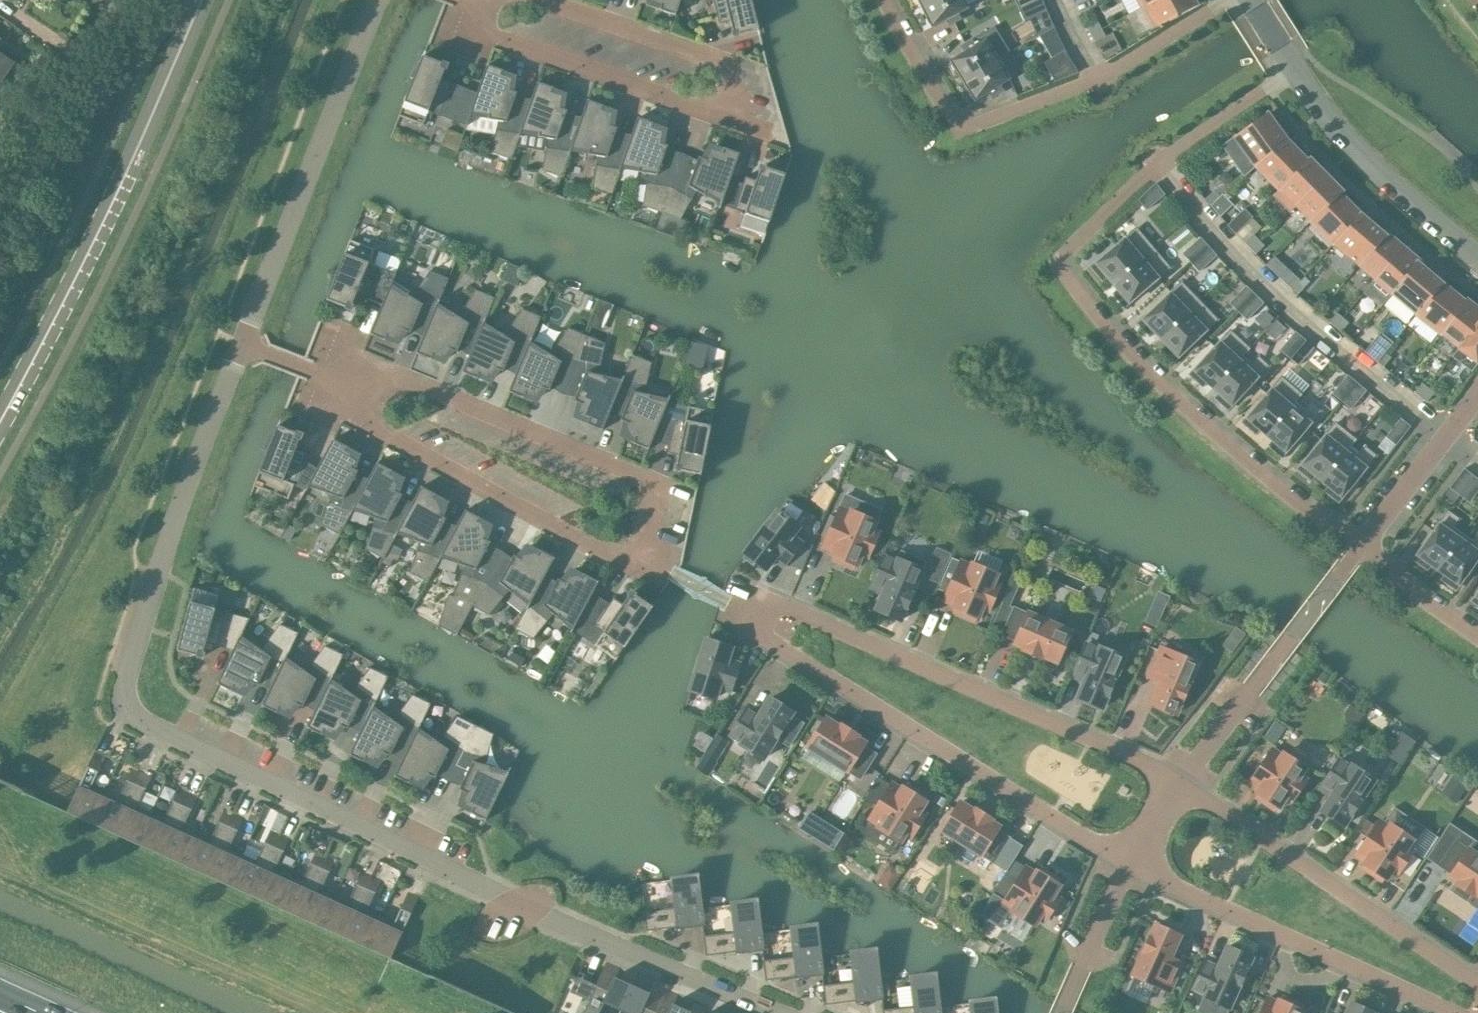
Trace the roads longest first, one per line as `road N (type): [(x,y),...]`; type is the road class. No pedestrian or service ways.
road 1 (residential): [(783,1012),(524,906),(125,712),(126,682),(192,470),(243,348)]
road 2 (residential): [(1360,548),(1173,394),(1056,265),(1160,159),(1294,72)]
road 3 (residential): [(542,0),(735,67),(719,121),(475,34)]
road 4 (residential): [(737,607),(804,613),(1181,781)]
road 5 (residential): [(881,0),(953,132),(1105,83),(1241,0)]
road 6 (residential): [(737,607),(787,651),(1129,863)]
road 7 (tertiary): [(0,422),(126,175),(203,0)]
road 8 (residential): [(338,384),(348,357),(660,485),(636,569)]
road 9 (residential): [(243,348),(381,0)]
road 10 (residential): [(636,569),(330,406),(338,384)]
road 11 (residential): [(1129,863),(1467,1012)]
road 12 (residential): [(1181,781),(1477,986)]
road 13 (residential): [(1181,781),(1360,548)]
road 14 (residential): [(1477,256),(1345,142),(1294,72)]
road 15 (residential): [(123,0),(0,184)]
road 16 (residential): [(1360,548),(1477,396)]
road 17 (residential): [(1065,1012),(1129,863)]
road 18 (residential): [(1360,548),(1477,631)]

